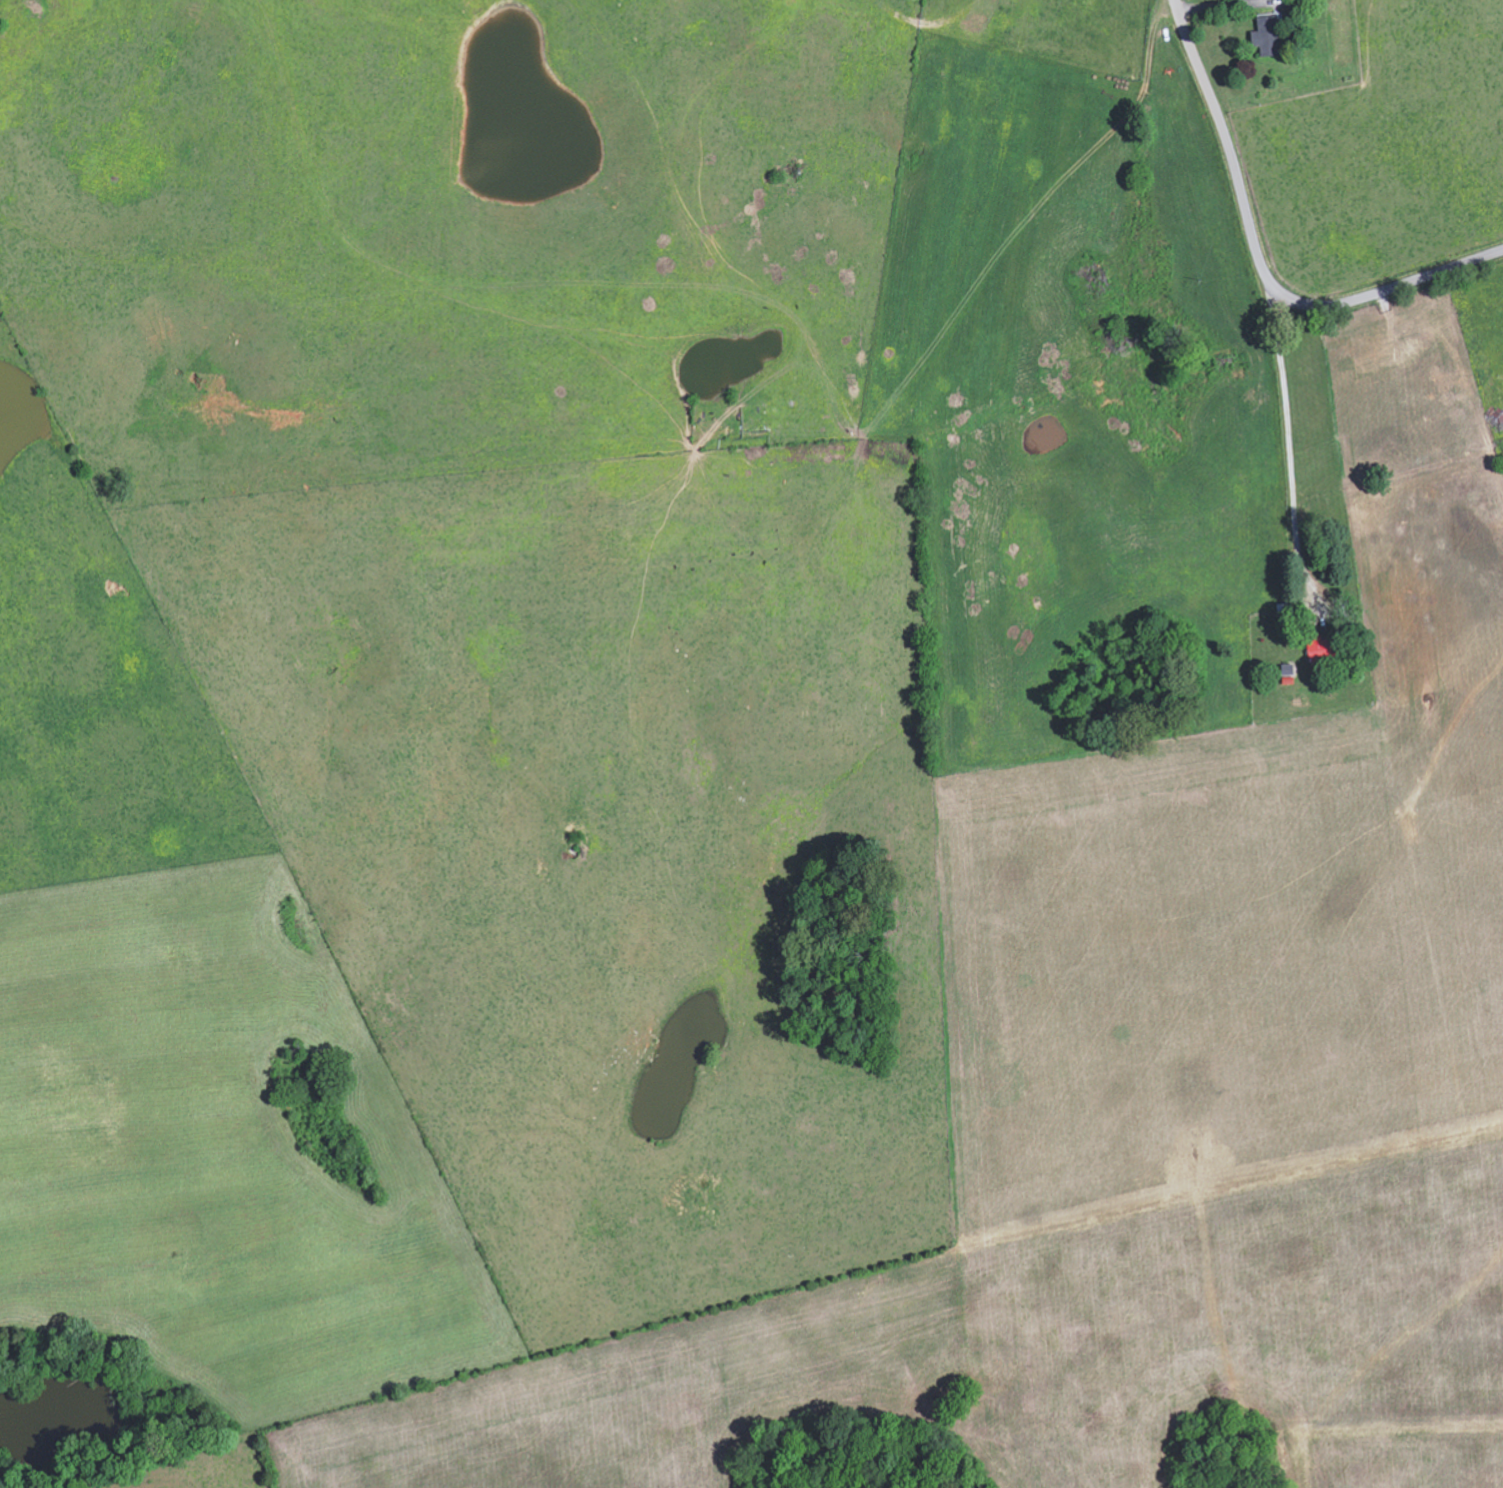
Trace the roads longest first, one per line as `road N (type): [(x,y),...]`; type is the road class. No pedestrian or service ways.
road 1 (residential): [(1502,253),(1355,302),(1289,298),(1261,264),(1177,0)]

